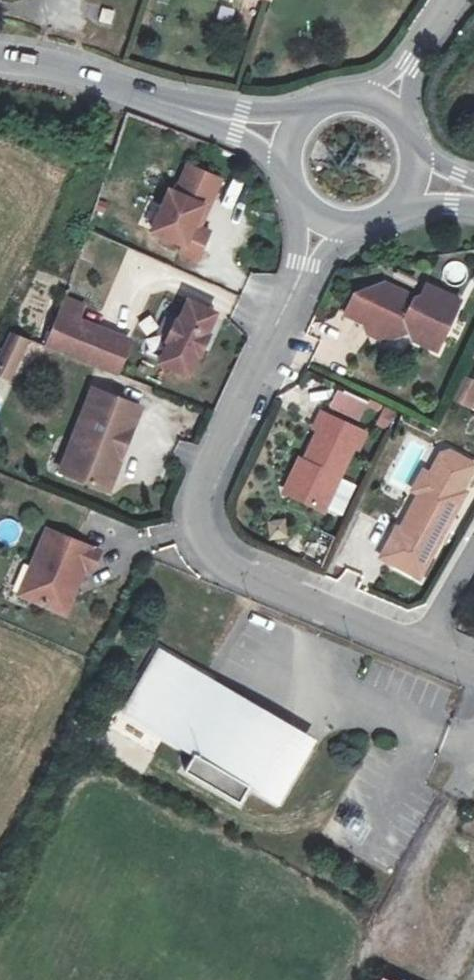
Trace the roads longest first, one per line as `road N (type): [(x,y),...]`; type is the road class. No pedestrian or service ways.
road 1 (residential): [(323,229),(208,474),(204,516),(219,551),(250,573),(424,647)]
road 2 (secondary): [(0,57),(50,64),(286,144)]
road 3 (residential): [(452,0),(383,104)]

